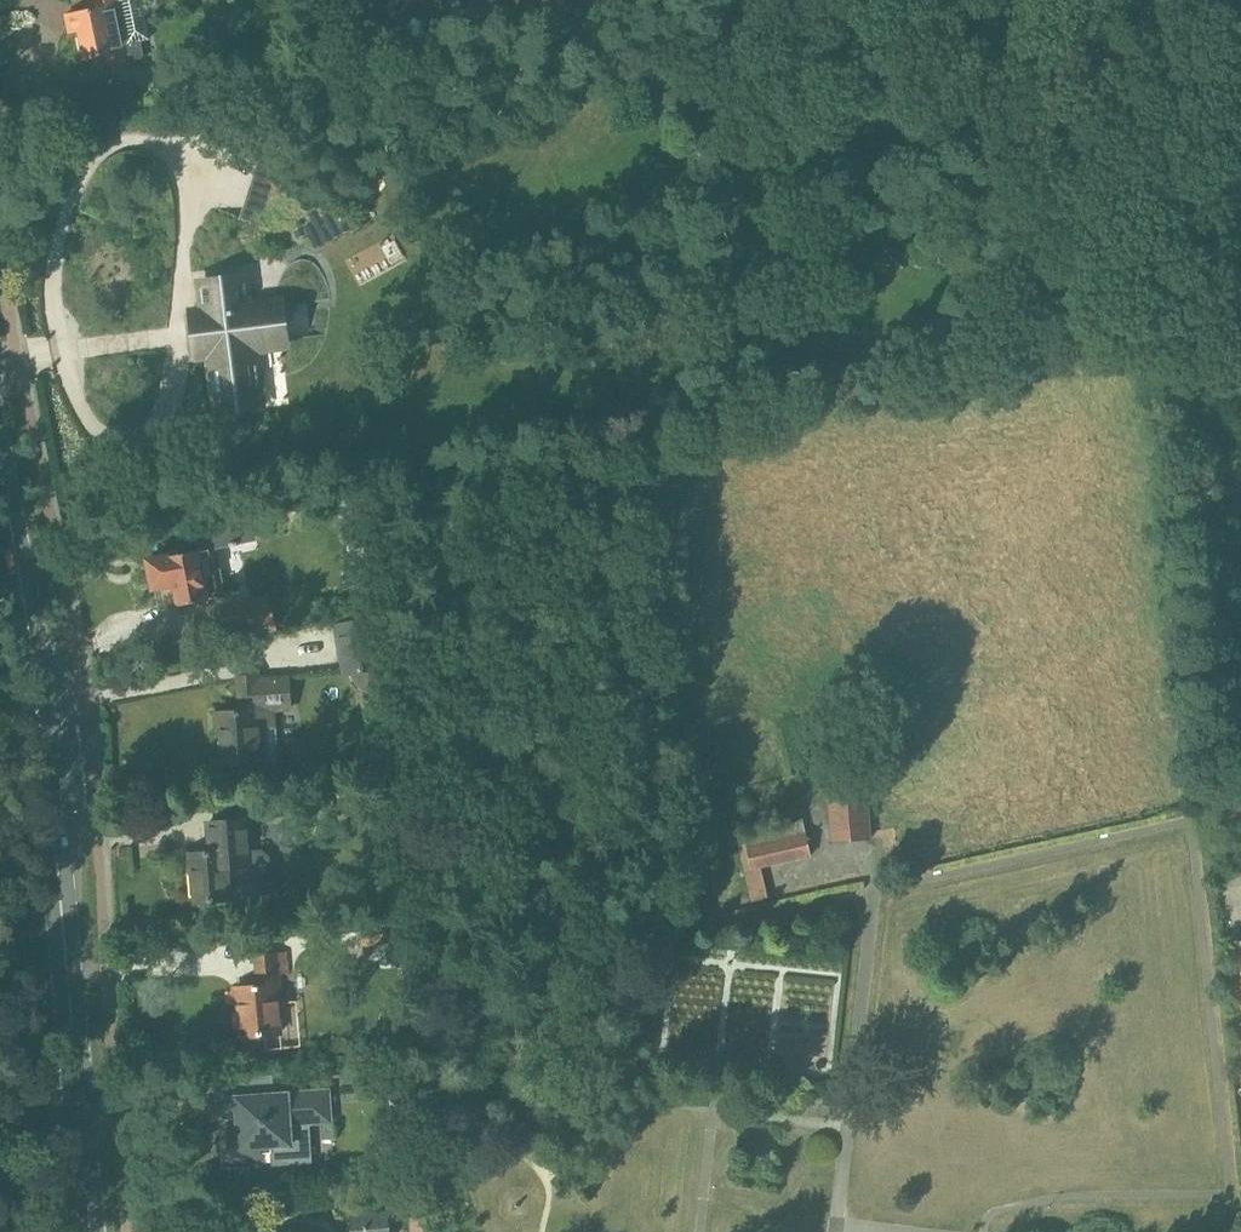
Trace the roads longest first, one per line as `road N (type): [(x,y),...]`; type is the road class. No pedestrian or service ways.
road 1 (primary): [(93,1231),(45,728),(0,474)]

